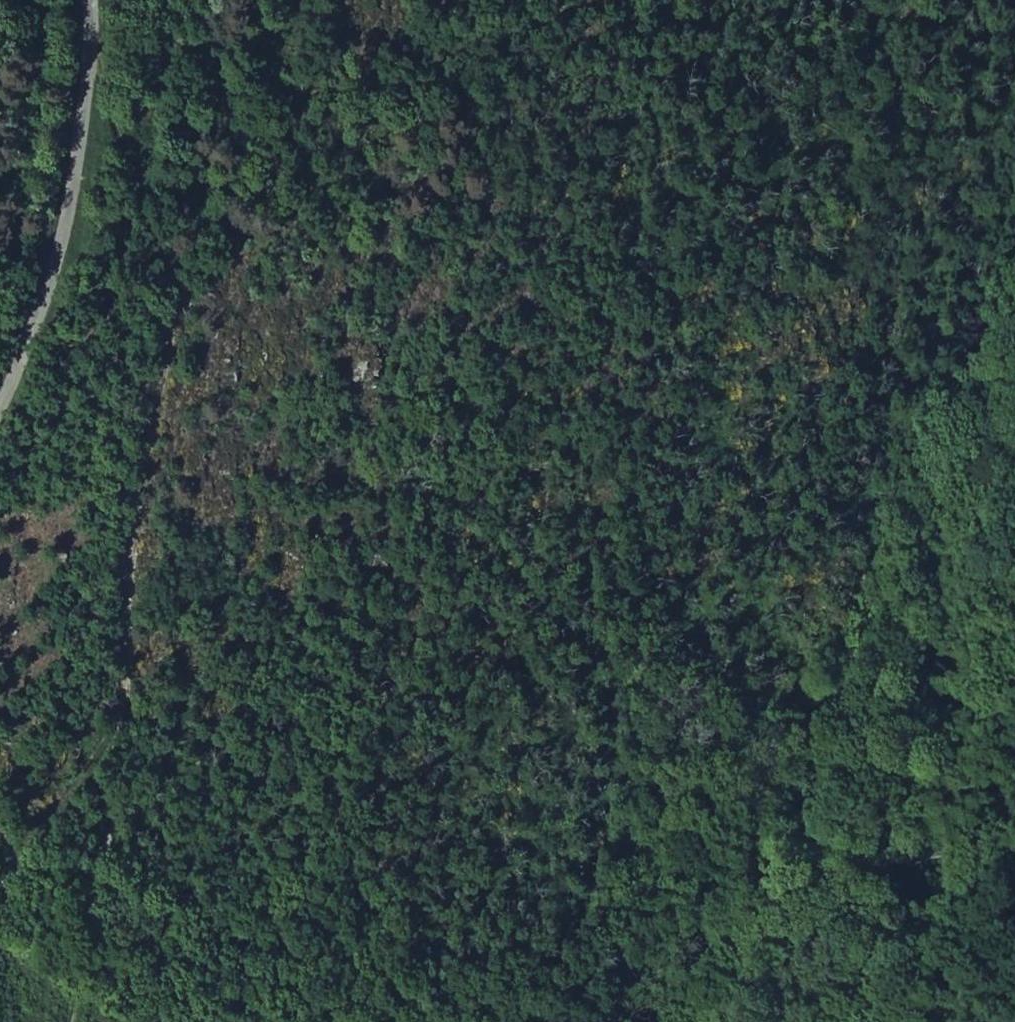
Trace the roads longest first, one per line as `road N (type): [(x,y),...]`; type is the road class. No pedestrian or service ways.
road 1 (unclassified): [(90,0),(85,103),(52,305),(0,416)]

